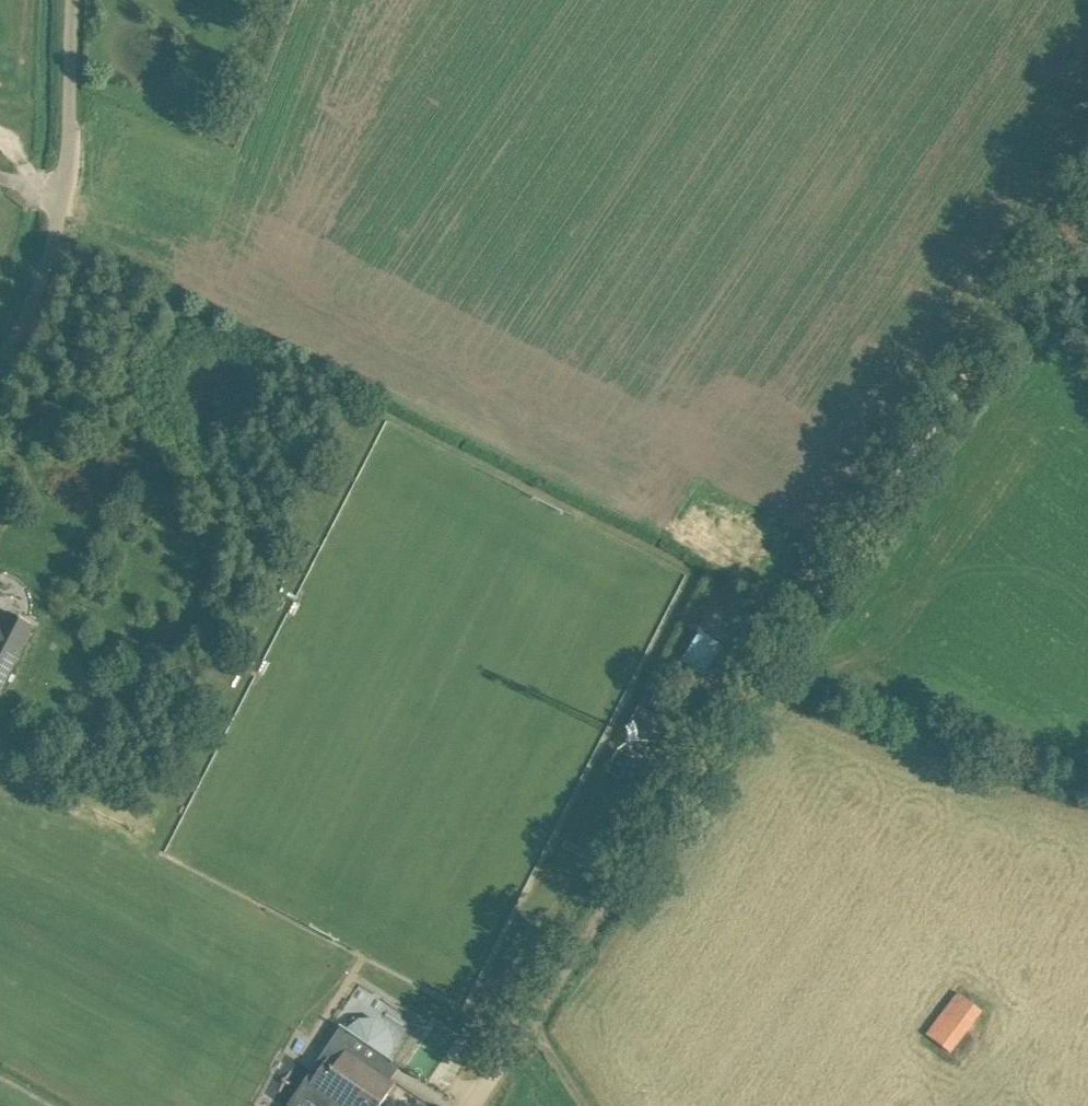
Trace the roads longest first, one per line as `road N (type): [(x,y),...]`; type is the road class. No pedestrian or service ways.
road 1 (track): [(586,1105),(548,1047),(517,1029),(1087,189)]
road 2 (unclassified): [(0,364),(48,263),(68,156),(74,0)]

